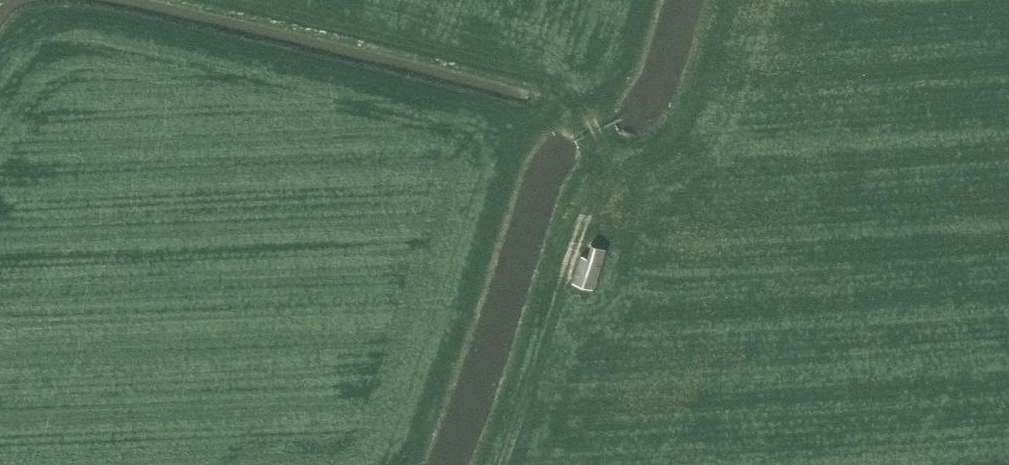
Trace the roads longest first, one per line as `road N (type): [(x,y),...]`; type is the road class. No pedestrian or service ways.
road 1 (track): [(504,464),(603,170),(599,134),(566,89)]

